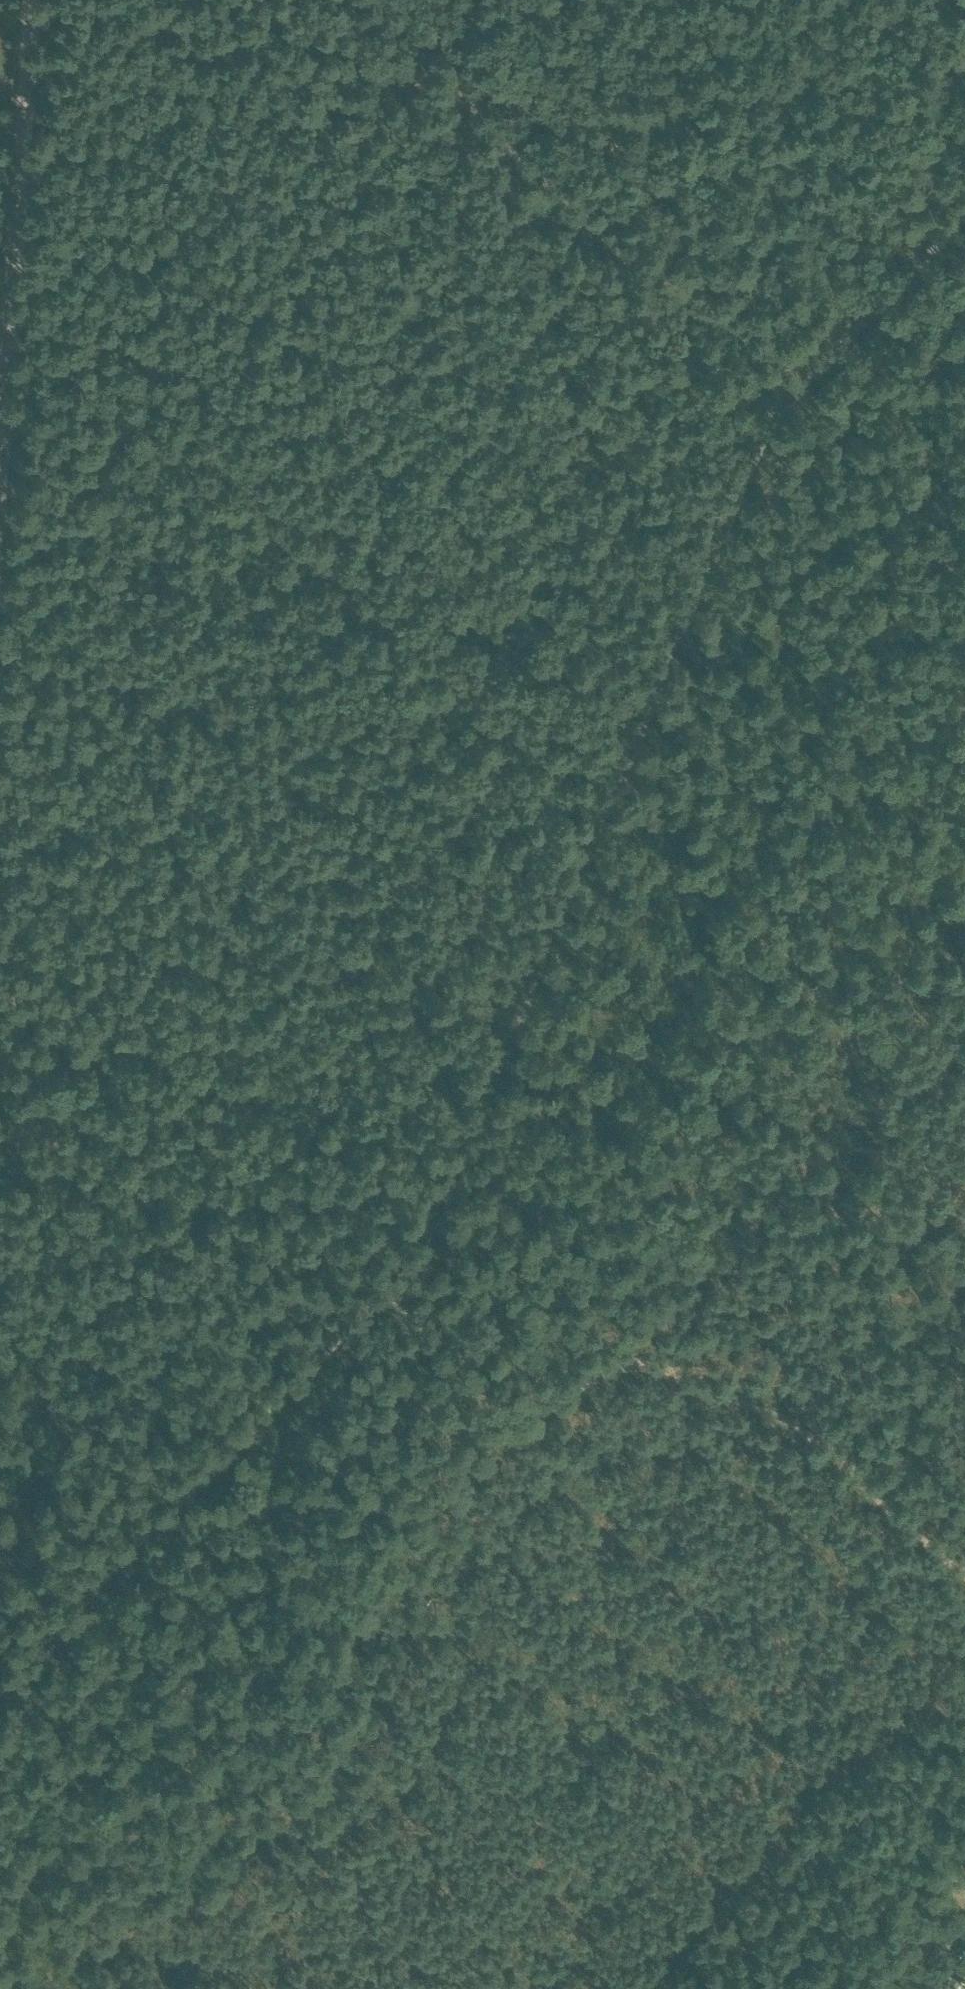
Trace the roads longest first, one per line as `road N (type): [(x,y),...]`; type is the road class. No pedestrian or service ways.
road 1 (track): [(461,95),(639,266),(802,387),(758,452),(434,1207),(383,1292),(0,1684)]
road 2 (track): [(541,1411),(508,1418),(463,1361),(228,1148),(0,986)]
road 3 (track): [(964,189),(824,158),(654,151),(528,106),(461,95)]
road 4 (track): [(541,1411),(600,1366),(668,1368),(744,1392),(845,1458),(964,1554)]
road 5 (track): [(0,329),(22,0)]
road 6 (track): [(461,95),(241,0)]
road 7 (track): [(802,387),(964,218)]

